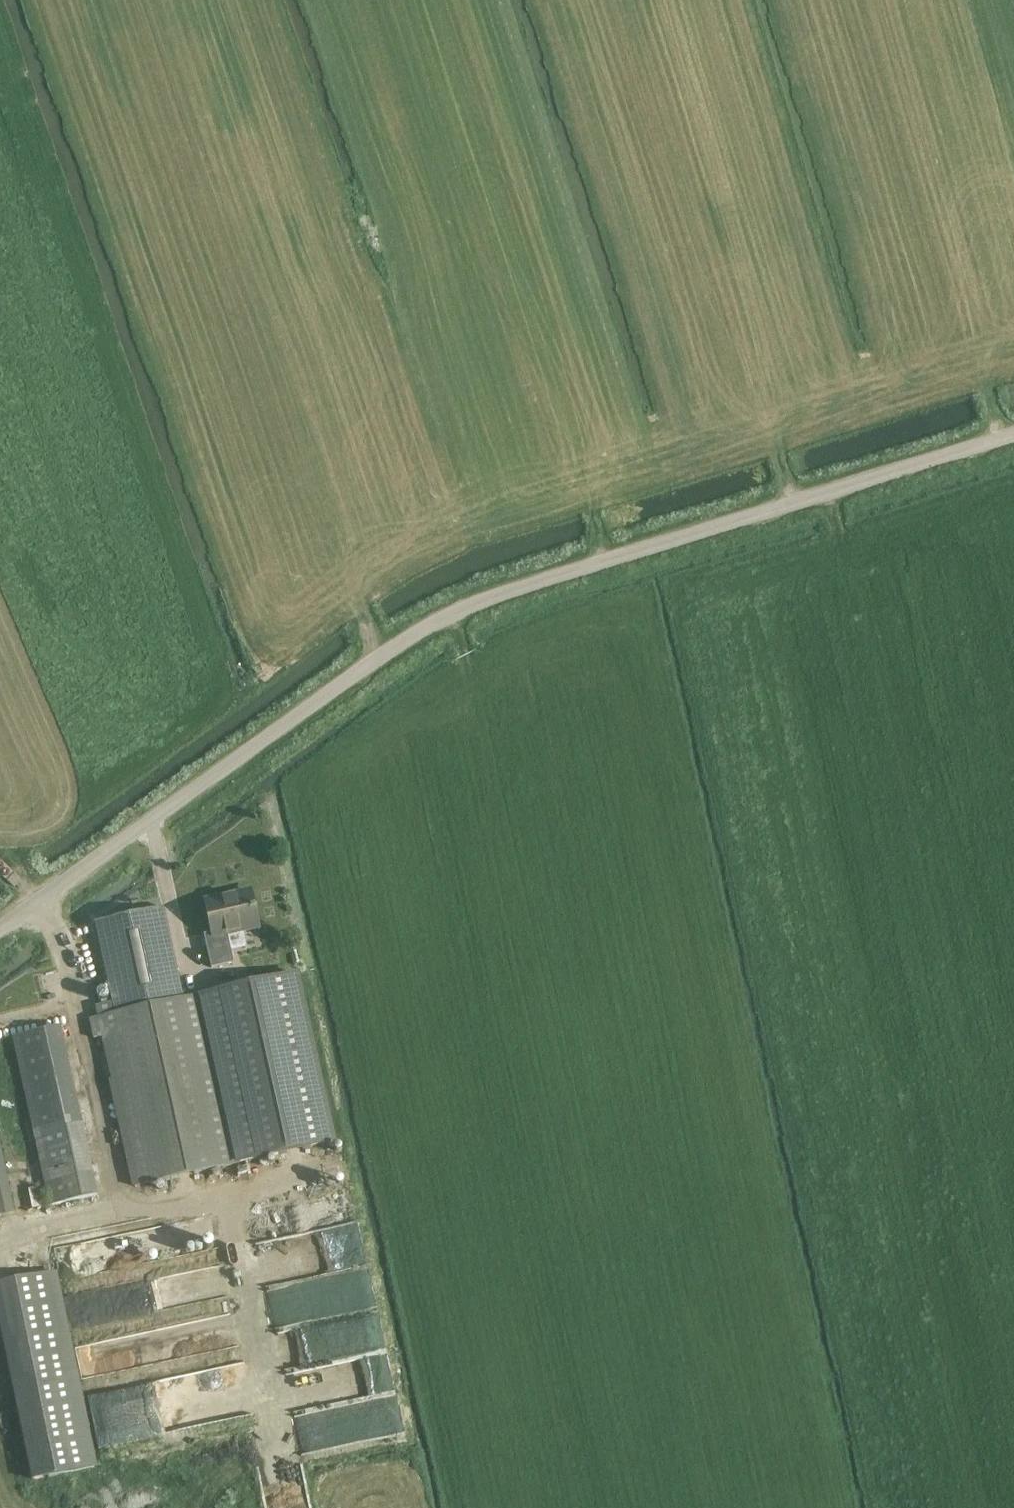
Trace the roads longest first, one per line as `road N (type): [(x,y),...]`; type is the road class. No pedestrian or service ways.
road 1 (unclassified): [(0,925),(400,642),(491,596),(1013,435)]

